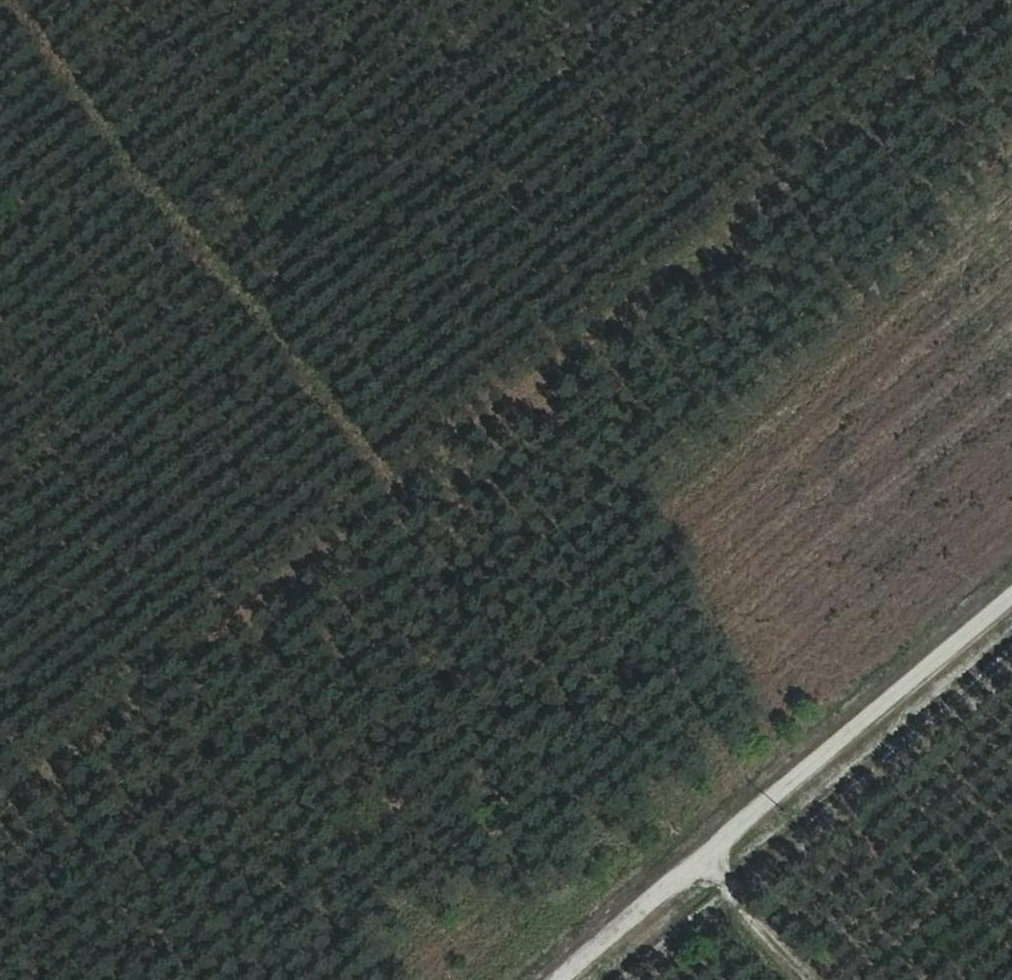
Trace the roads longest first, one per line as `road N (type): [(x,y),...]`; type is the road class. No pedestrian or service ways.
road 1 (track): [(553,979),(1011,594)]

